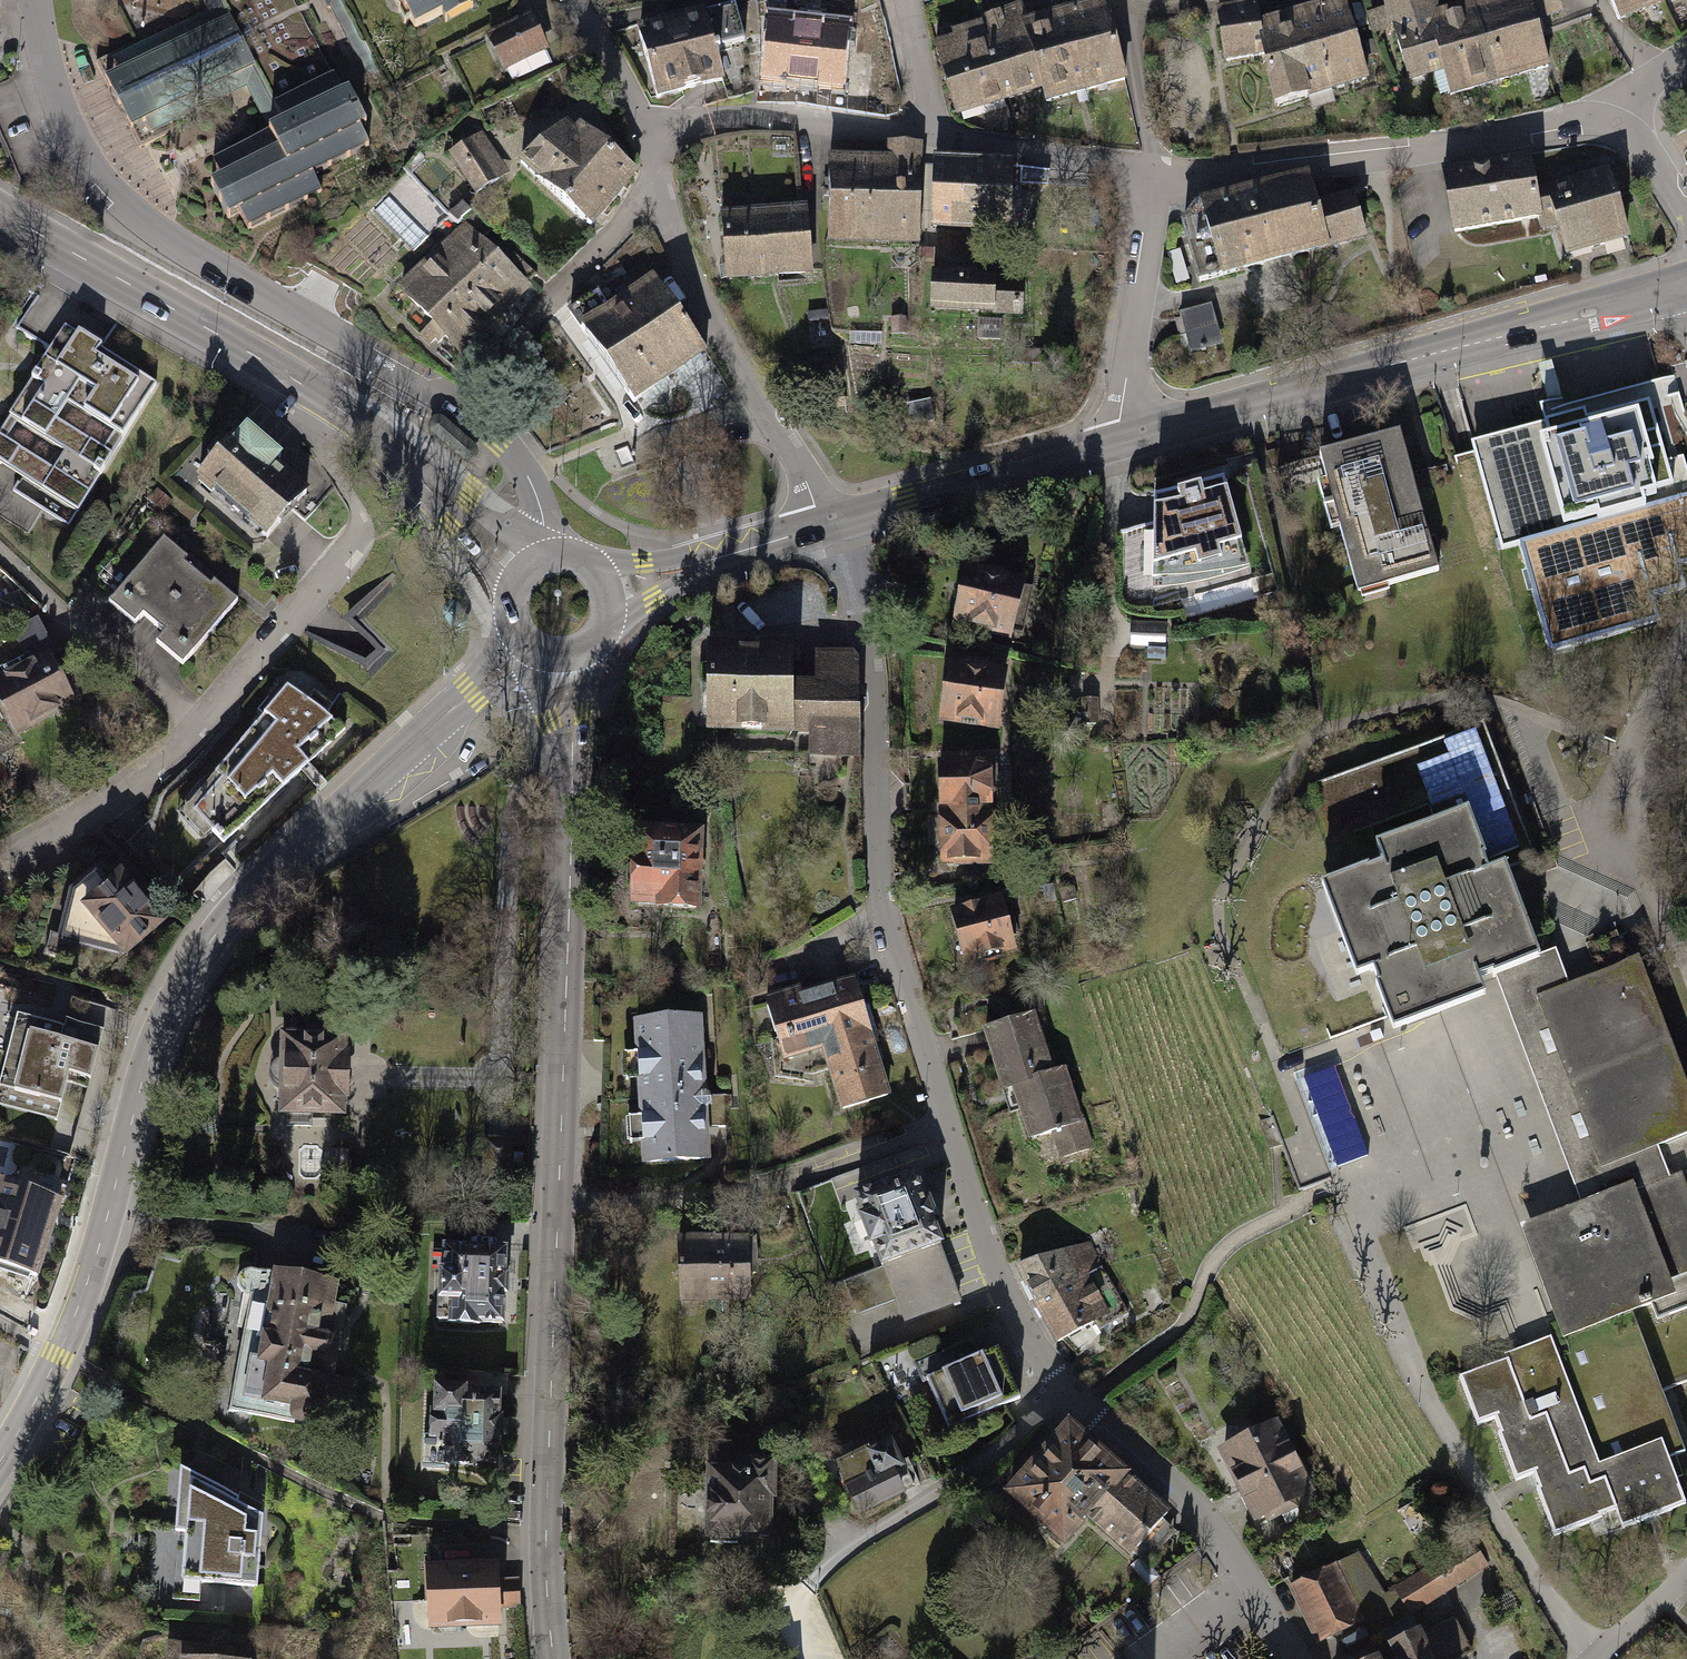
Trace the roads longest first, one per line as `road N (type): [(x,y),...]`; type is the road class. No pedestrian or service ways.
road 1 (residential): [(830,522),(872,642),(886,907),(945,1123),(1013,1308),(1077,1402),(1214,1531),(1291,1658)]
road 2 (secondary): [(553,1658),(545,1528),(573,869),(562,655)]
road 3 (residential): [(530,644),(255,892),(185,979),(142,1084),(93,1265),(46,1381),(0,1464)]
road 4 (secondary): [(0,205),(108,277),(327,401),(394,450),(524,575)]
road 5 (residential): [(29,0),(72,144),(144,229),(466,412)]
road 6 (secondary): [(1686,287),(1128,441)]
road 7 (residential): [(0,869),(67,838),(170,763),(357,540)]
road 8 (residential): [(1610,122),(1563,120),(1393,155),(1152,178)]
road 9 (residential): [(660,178),(679,252),(830,522)]
road 10 (secondary): [(1128,441),(830,522)]
road 11 (residential): [(660,178),(466,412)]
road 12 (residential): [(1686,641),(1624,763),(1666,914)]
road 13 (residential): [(931,141),(764,121),(649,132)]
road 14 (residential): [(1152,178),(1151,242),(1120,420),(1128,441)]
road 15 (secondary): [(830,522),(607,593)]
road 16 (residential): [(1152,178),(931,141)]
road 17 (residential): [(466,412),(506,442),(540,503),(549,560)]
road 18 (residential): [(575,0),(649,132)]
road 19 (residential): [(901,0),(931,141)]
road 20 (residential): [(1686,217),(1644,145),(1610,122)]

